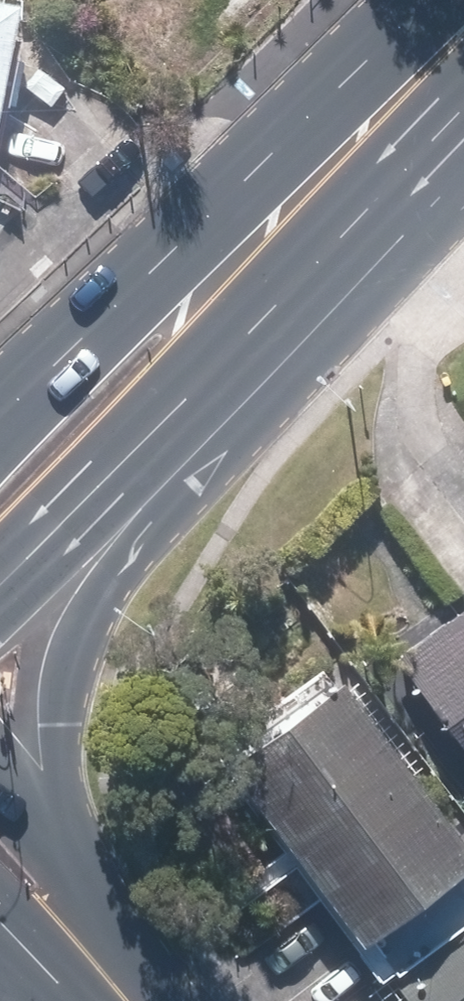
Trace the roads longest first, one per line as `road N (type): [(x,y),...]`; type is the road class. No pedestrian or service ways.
road 1 (primary): [(463,197),(95,602),(69,670),(61,732),(81,907)]
road 2 (primary): [(463,93),(0,604)]
road 3 (primary): [(0,394),(427,0)]
road 4 (secondary): [(105,1000),(0,918)]
road 5 (secondary): [(0,805),(81,907)]

